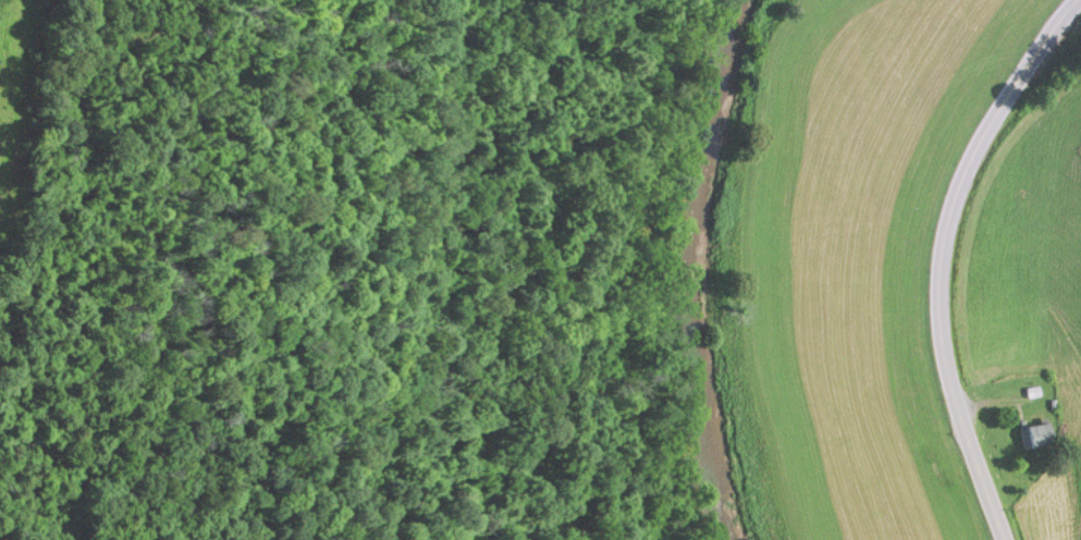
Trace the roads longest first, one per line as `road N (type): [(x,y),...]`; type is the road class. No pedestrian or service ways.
road 1 (secondary): [(1006,539),(962,421),(939,316),(948,230),(980,144),(1080,2)]

